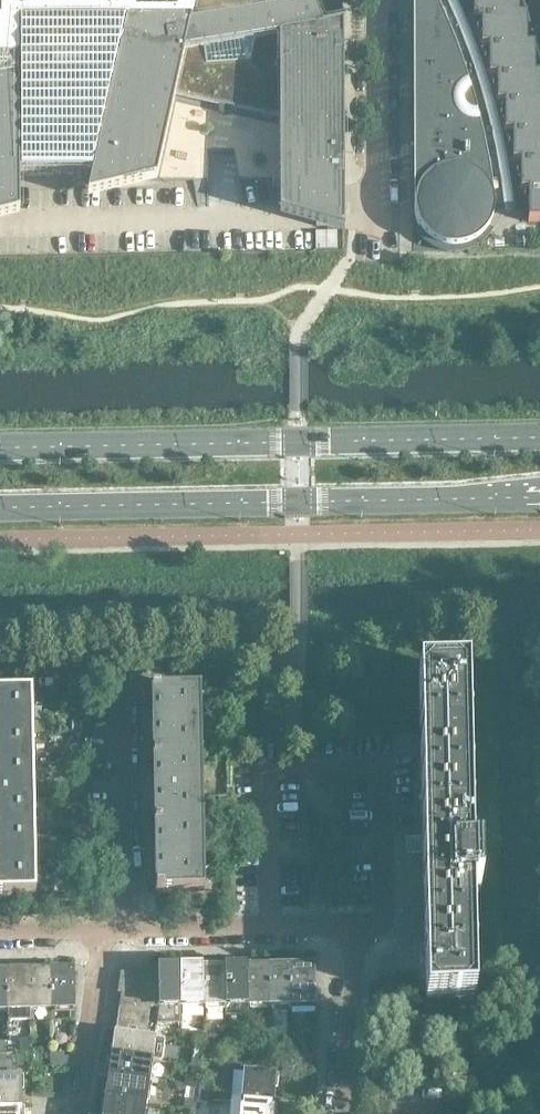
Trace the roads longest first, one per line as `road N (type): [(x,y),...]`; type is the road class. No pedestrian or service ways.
road 1 (primary): [(0,508),(539,494)]
road 2 (primary): [(539,441),(0,450)]
road 3 (residential): [(357,930),(382,923),(380,770),(267,772),(269,927)]
road 4 (residential): [(0,677),(125,677),(126,929)]
road 5 (unclassified): [(376,242),(379,0)]
road 6 (residential): [(343,1113),(357,930)]
road 7 (residential): [(76,1113),(101,932)]
road 8 (residential): [(126,929),(269,927)]

